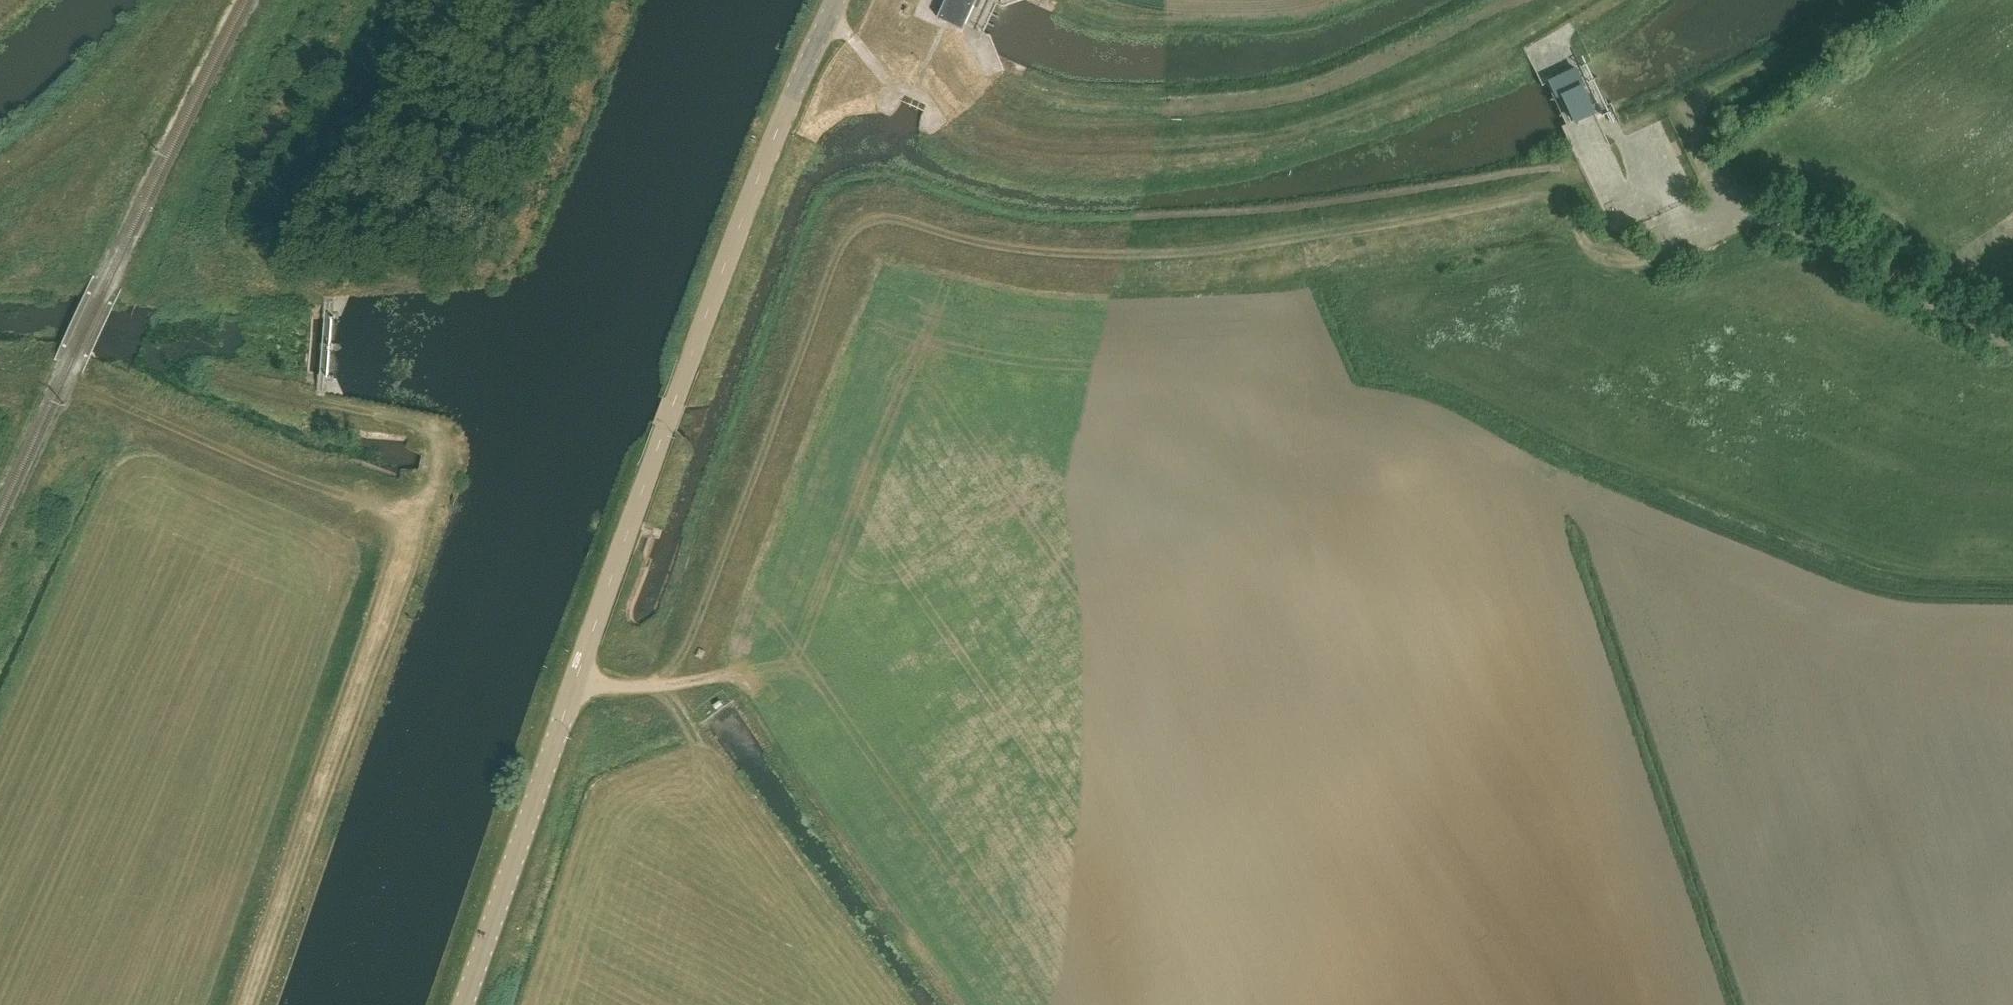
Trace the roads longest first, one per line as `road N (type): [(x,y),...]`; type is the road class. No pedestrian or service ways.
road 1 (tertiary): [(464,1004),(677,394),(798,78),(836,0)]
road 2 (unclassified): [(2012,335),(1744,196),(1671,237)]

